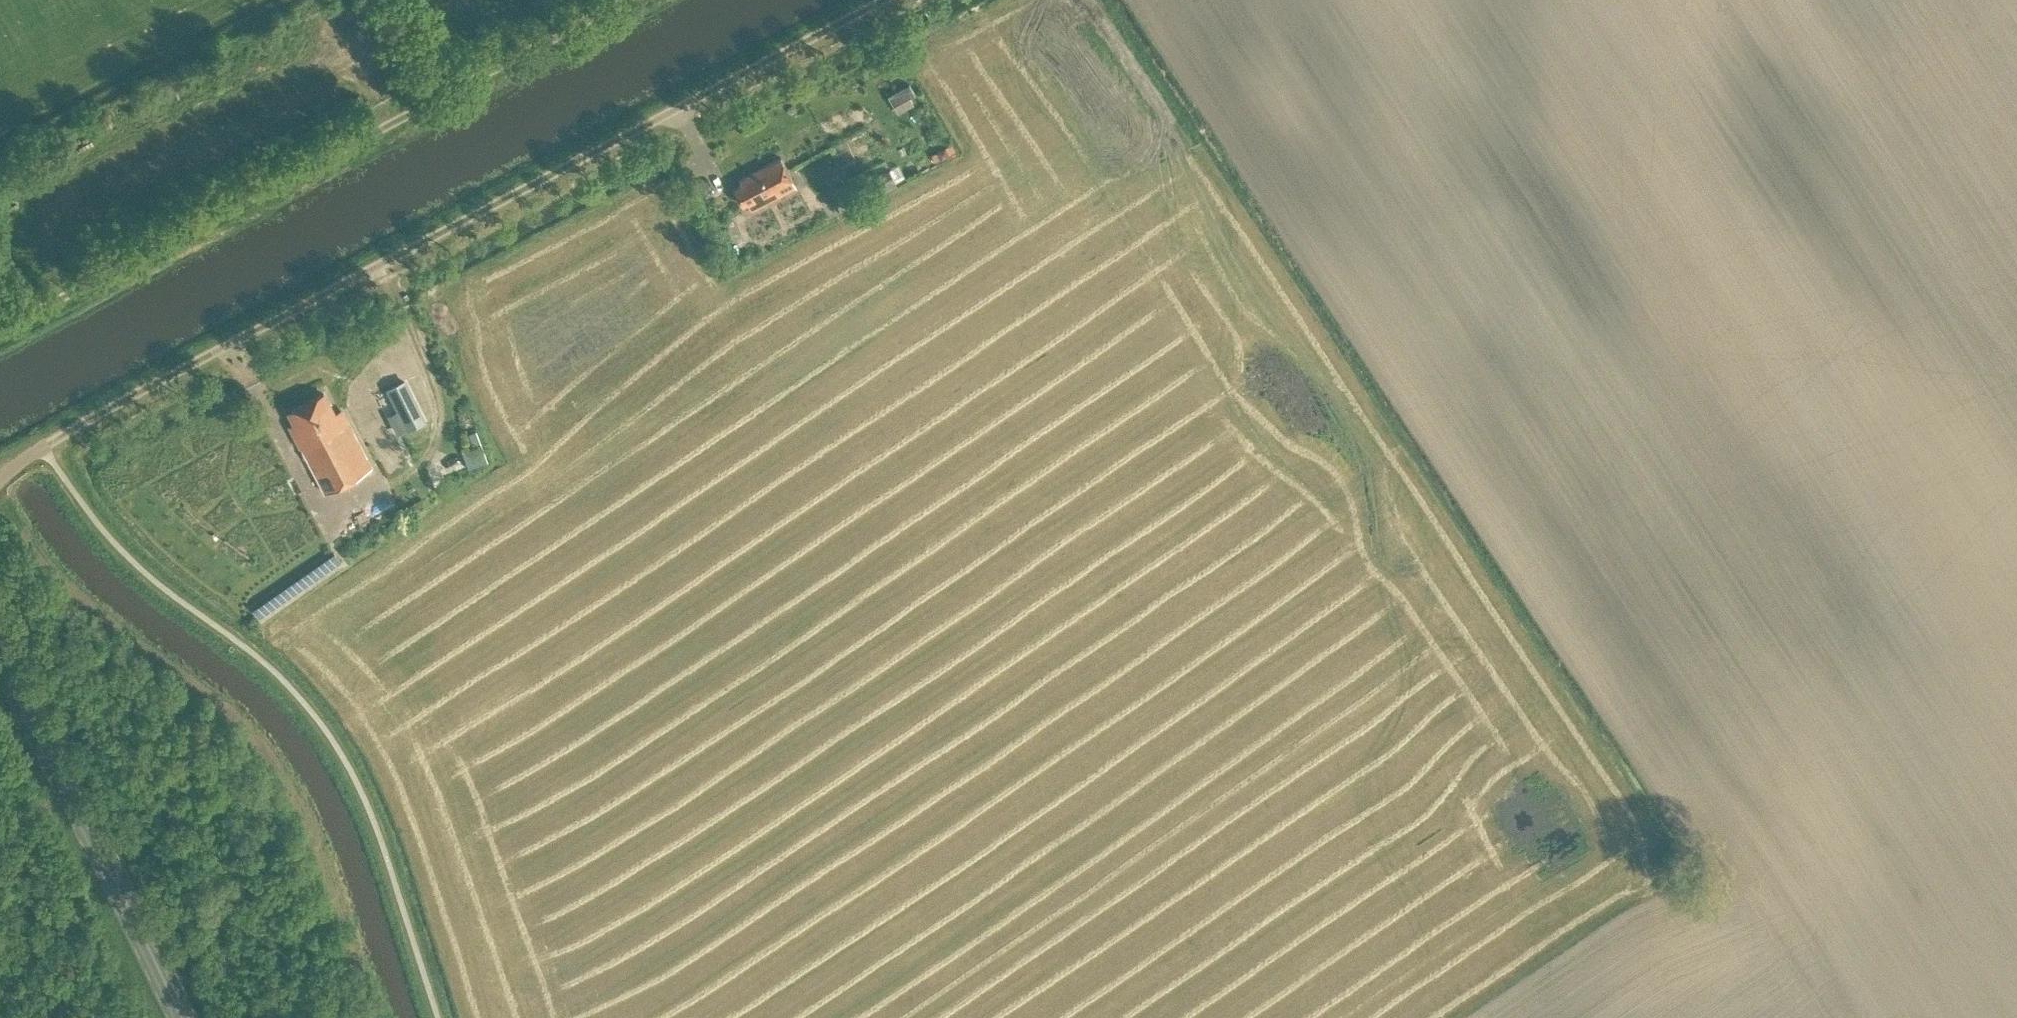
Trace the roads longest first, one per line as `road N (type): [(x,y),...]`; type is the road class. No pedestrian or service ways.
road 1 (track): [(43,447),(881,0)]
road 2 (unclassified): [(625,0),(0,330)]
road 3 (primary): [(183,1017),(0,651)]

